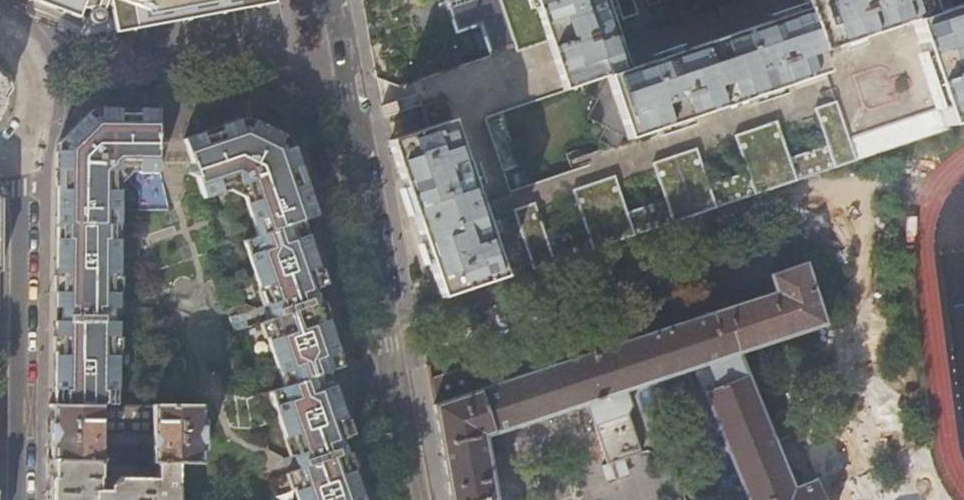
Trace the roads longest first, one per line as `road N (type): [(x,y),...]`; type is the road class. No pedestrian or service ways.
road 1 (residential): [(334,0),(414,499)]
road 2 (residential): [(18,499),(21,146)]
road 3 (residential): [(0,35),(25,52),(41,90),(40,111),(21,146)]

